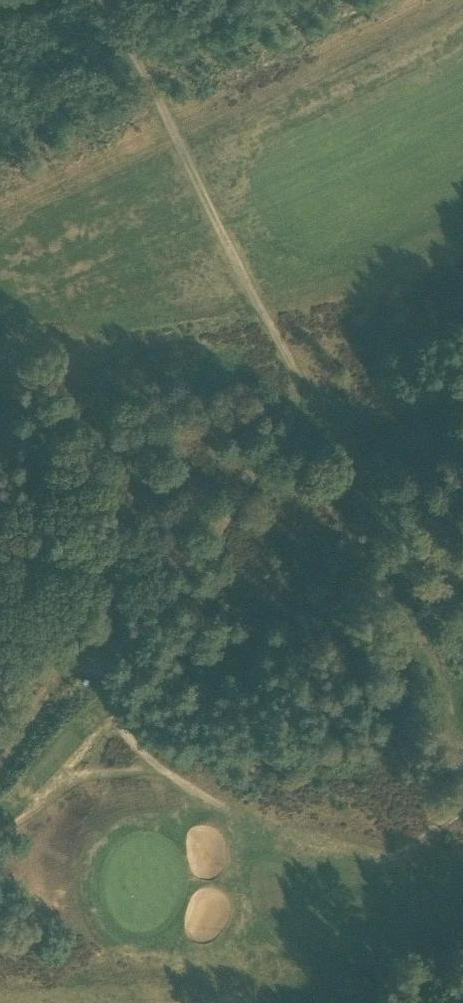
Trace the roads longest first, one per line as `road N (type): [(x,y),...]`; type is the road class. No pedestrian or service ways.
road 1 (track): [(104,0),(338,444),(462,734)]
road 2 (track): [(294,368),(295,407),(283,435),(176,593),(113,661),(56,684),(0,779)]
road 3 (track): [(0,539),(57,657),(103,675),(127,734),(153,762),(225,807)]
road 4 (track): [(162,768),(80,778),(0,834)]

